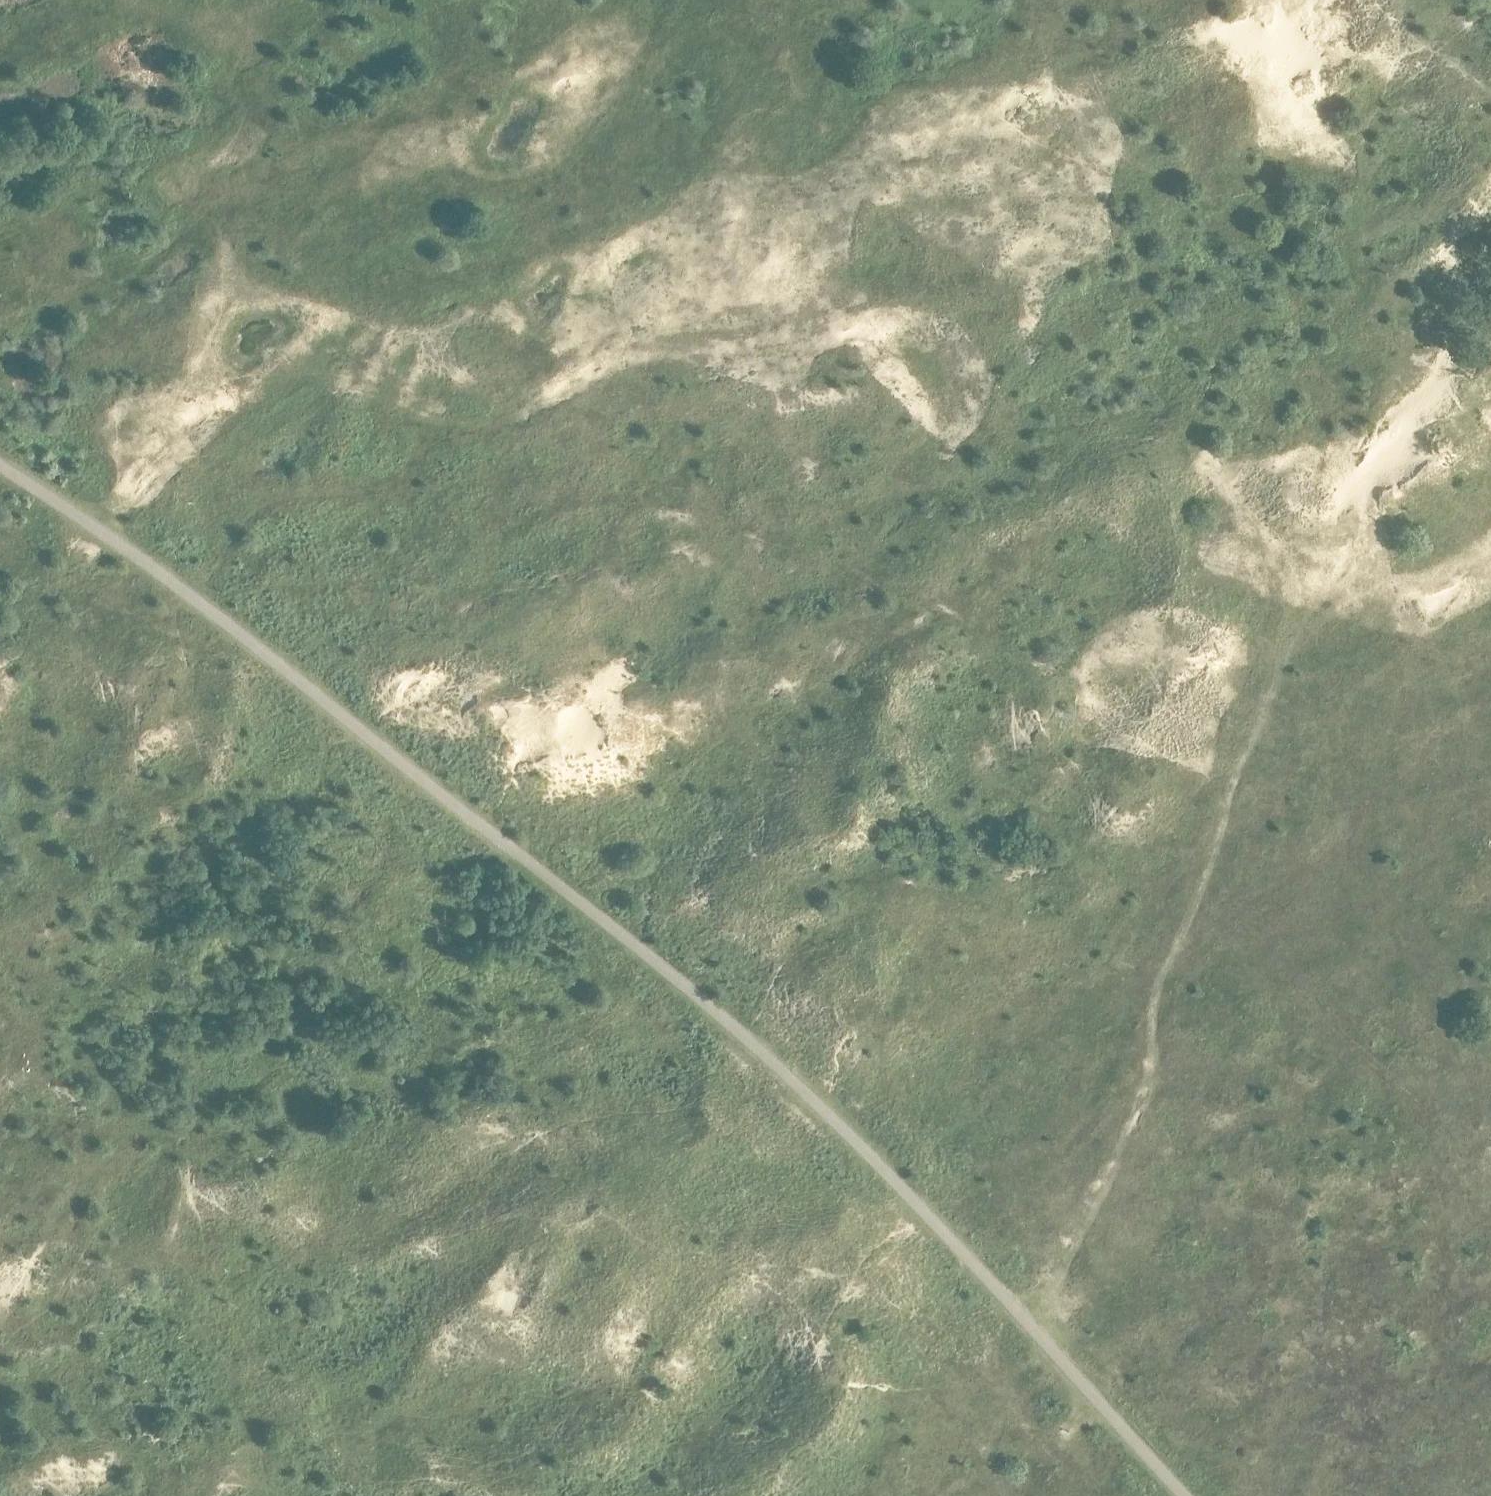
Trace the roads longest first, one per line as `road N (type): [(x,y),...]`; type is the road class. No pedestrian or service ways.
road 1 (track): [(1185,1495),(851,1134),(661,964),(141,557),(0,465)]

